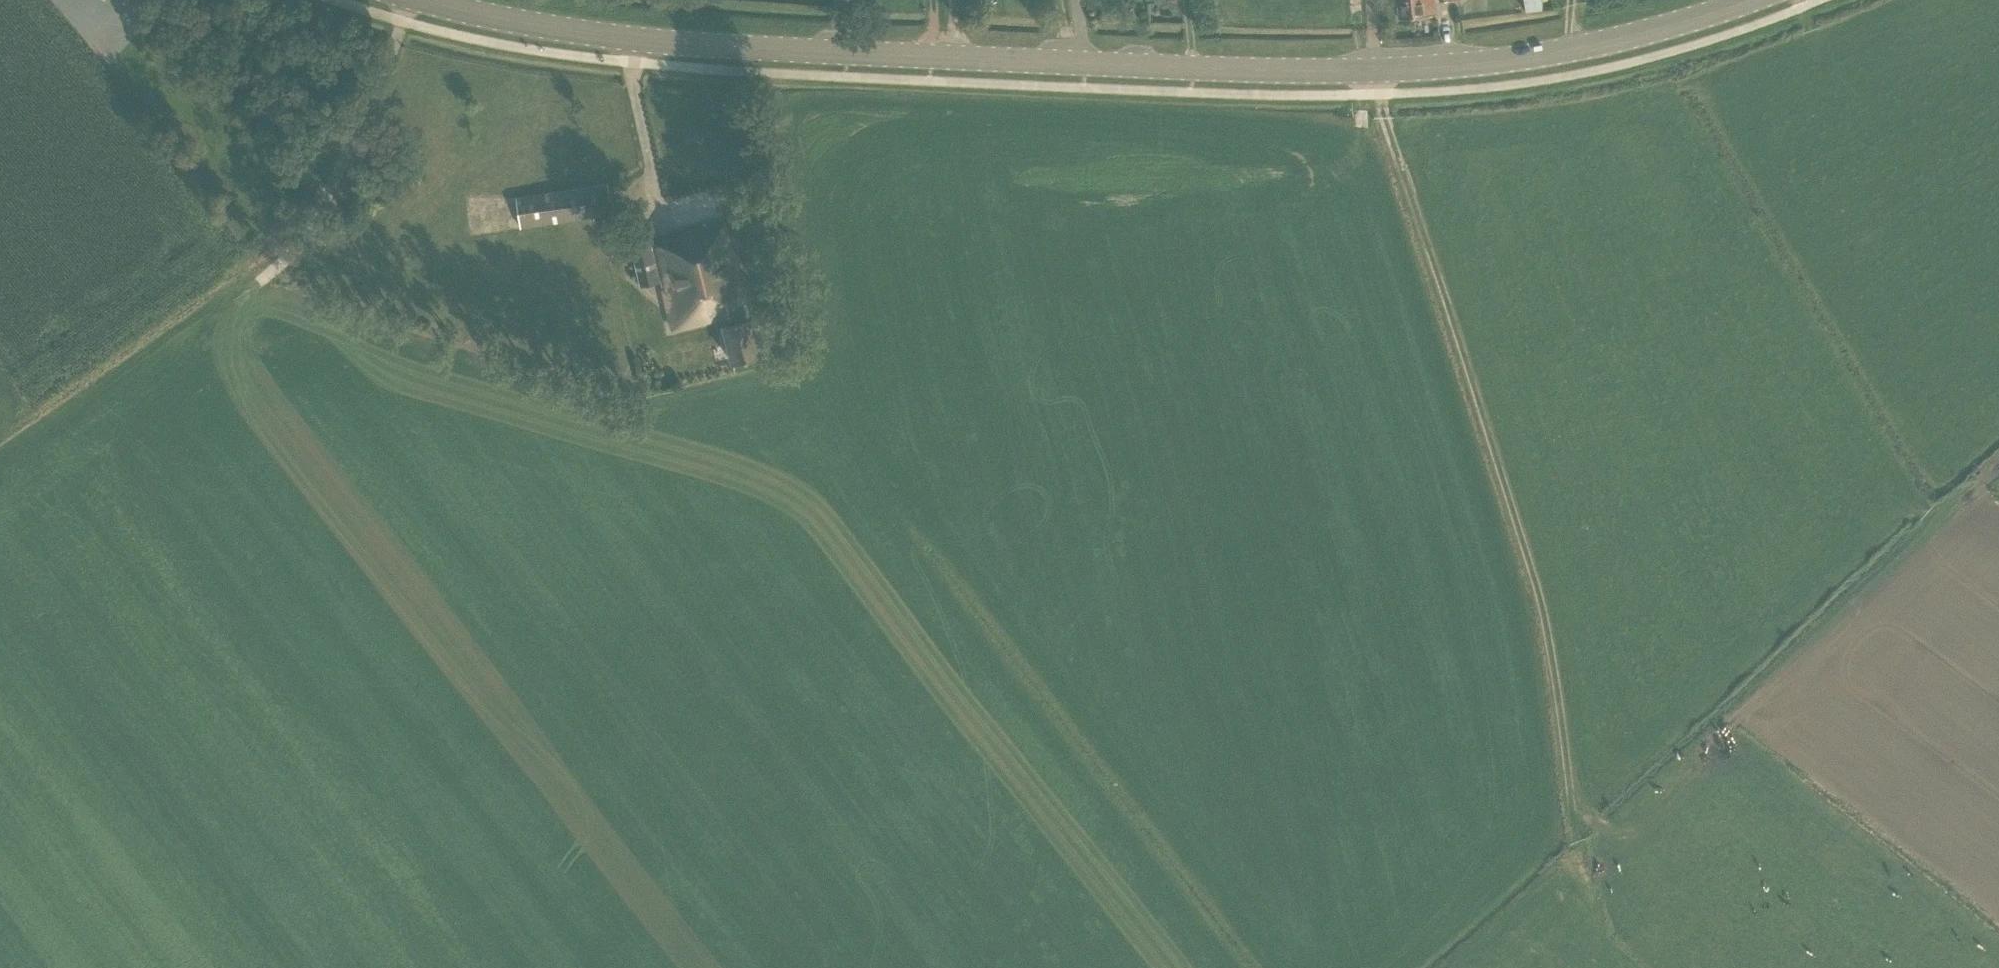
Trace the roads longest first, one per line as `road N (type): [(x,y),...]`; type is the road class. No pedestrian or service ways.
road 1 (tertiary): [(877,55),(1392,70),(1556,53),(1751,0)]
road 2 (track): [(1572,798),(1541,597),(1378,95),(1377,70)]
road 3 (track): [(1998,465),(1608,831),(1572,798)]
road 4 (tertiary): [(877,55),(604,36),(418,0)]

